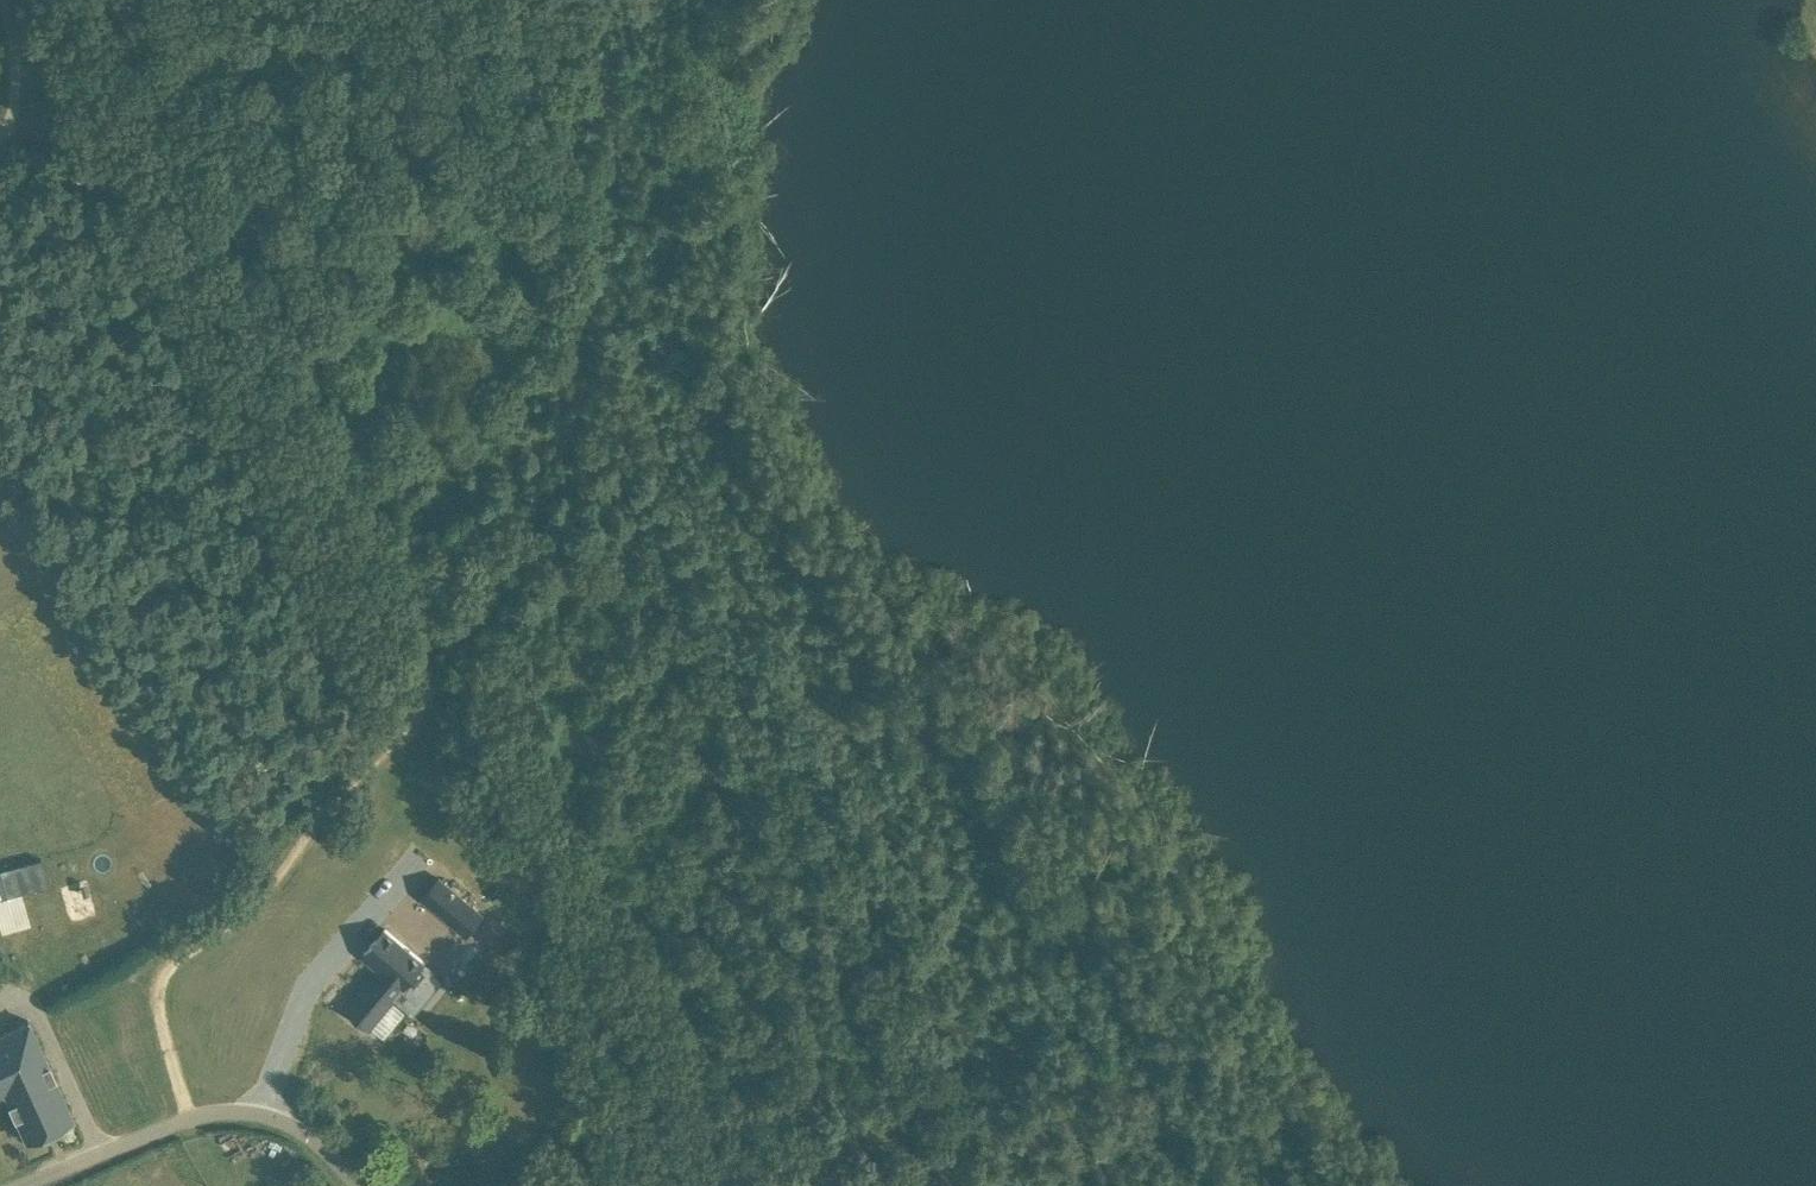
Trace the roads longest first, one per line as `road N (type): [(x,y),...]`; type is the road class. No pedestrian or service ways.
road 1 (track): [(423,646),(419,712),(244,913),(178,958),(155,992),(194,1113)]
road 2 (unclassified): [(362,1185),(328,1146),(295,1123),(250,1112),(194,1113)]
road 3 (unclassified): [(17,1185),(194,1113)]

